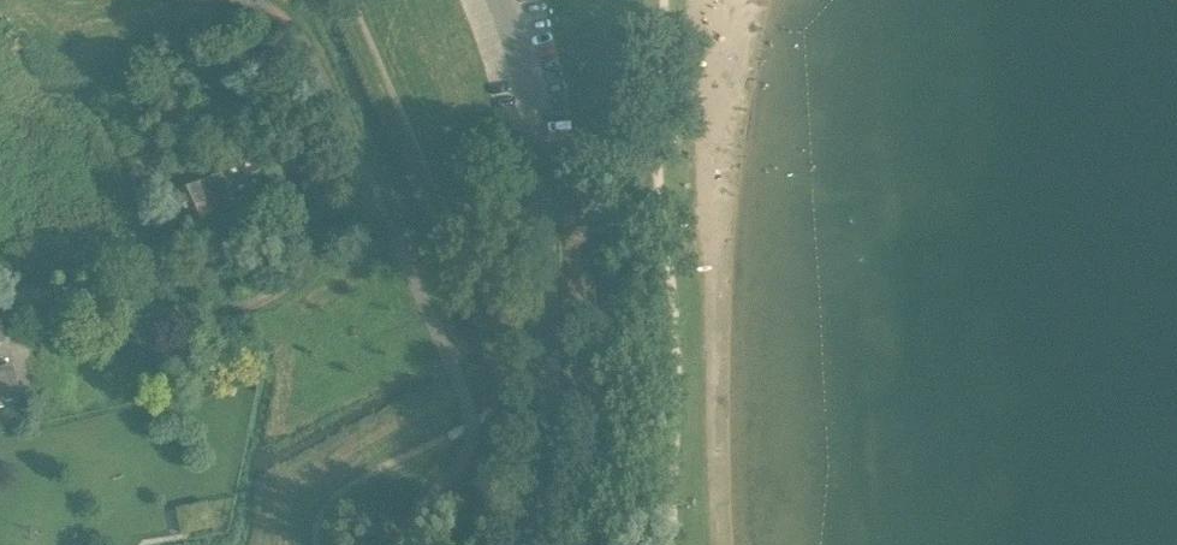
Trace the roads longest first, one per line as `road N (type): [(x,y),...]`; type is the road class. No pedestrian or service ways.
road 1 (tertiary): [(524,544),(547,378),(540,161),(504,0)]

